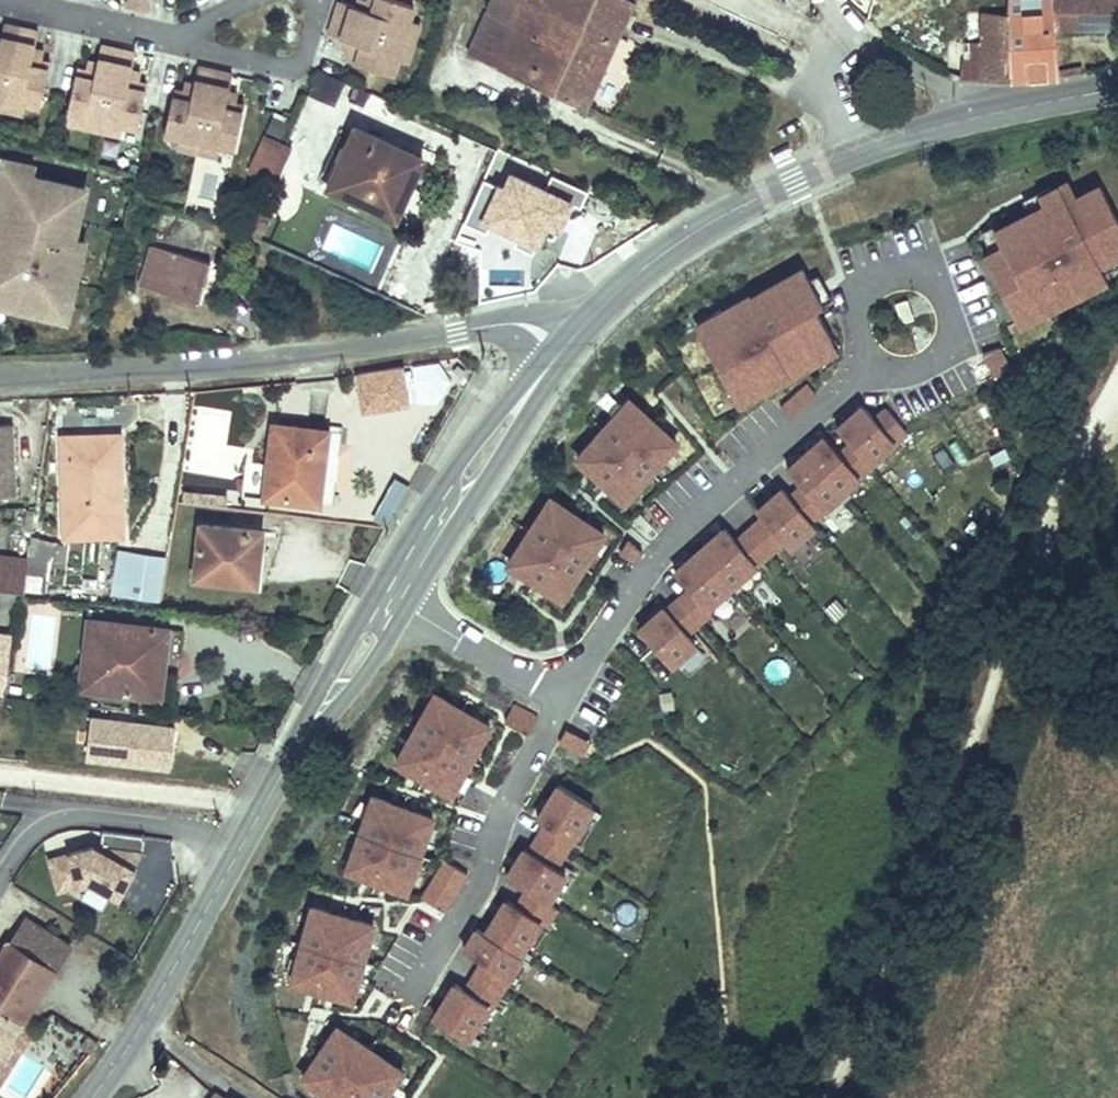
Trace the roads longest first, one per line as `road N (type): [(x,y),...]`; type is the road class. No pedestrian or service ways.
road 1 (residential): [(0,378),(328,351),(498,321),(537,328),(558,345)]
road 2 (residential): [(559,693),(649,570),(874,358)]
road 3 (secondary): [(846,155),(721,214),(558,345)]
road 4 (residential): [(559,693),(404,984)]
road 5 (secondary): [(558,345),(385,595)]
road 6 (secondary): [(385,595),(238,852)]
road 7 (secondary): [(238,852),(127,1049),(88,1097)]
road 8 (residential): [(874,358),(856,324),(871,288),(907,275),(926,280),(950,310),(951,330),(930,362),(891,368)]
road 9 (residential): [(238,852),(170,824),(58,820),(0,878)]
road 10 (track): [(1117,392),(1073,469),(1033,579)]
road 11 (residential): [(385,595),(559,693)]
road 12 (residential): [(849,34),(992,113)]
road 13 (secondary): [(992,113),(846,155)]
road 14 (residential): [(849,34),(824,91),(846,155)]
road 15 (secondary): [(1117,91),(992,113)]

